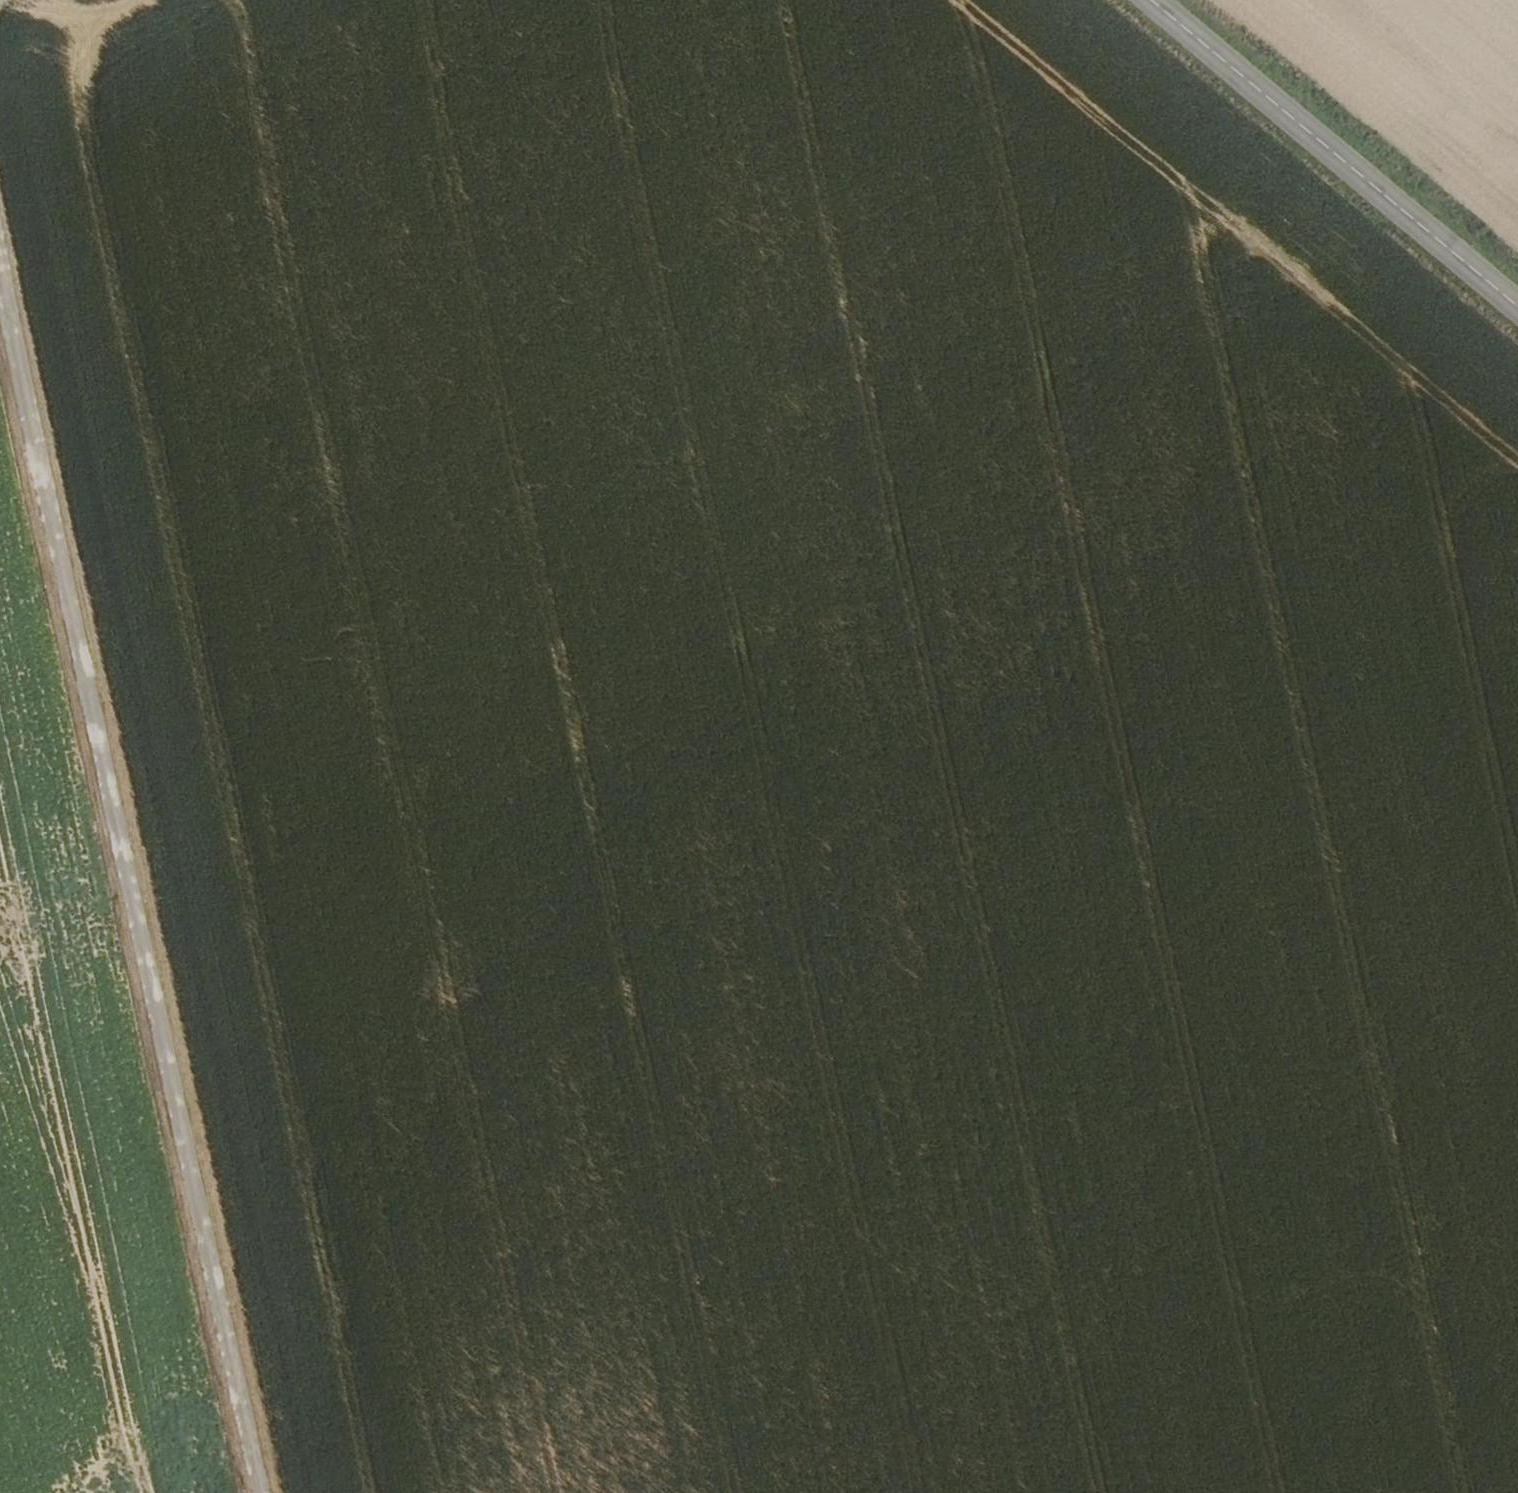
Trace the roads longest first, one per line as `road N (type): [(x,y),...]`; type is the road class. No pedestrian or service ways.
road 1 (track): [(0,263),(263,1492)]
road 2 (tertiary): [(1517,314),(1150,0)]

